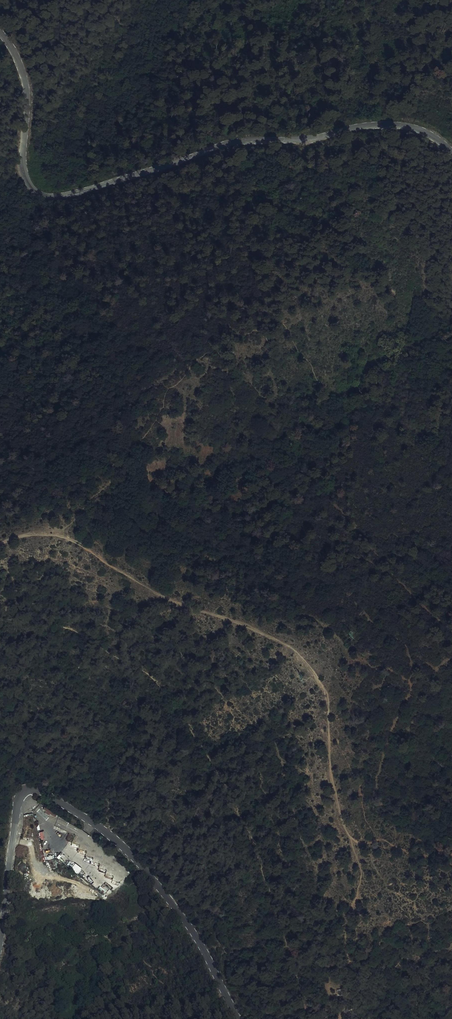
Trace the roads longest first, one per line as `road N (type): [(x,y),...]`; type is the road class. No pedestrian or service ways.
road 1 (tertiary): [(0,32),(24,80),(22,158),(40,196),(85,191),(222,146),(384,124),(416,128),(451,155)]
road 2 (tertiary): [(239,1018),(185,919),(140,863),(40,792),(21,795),(18,804),(0,936)]

